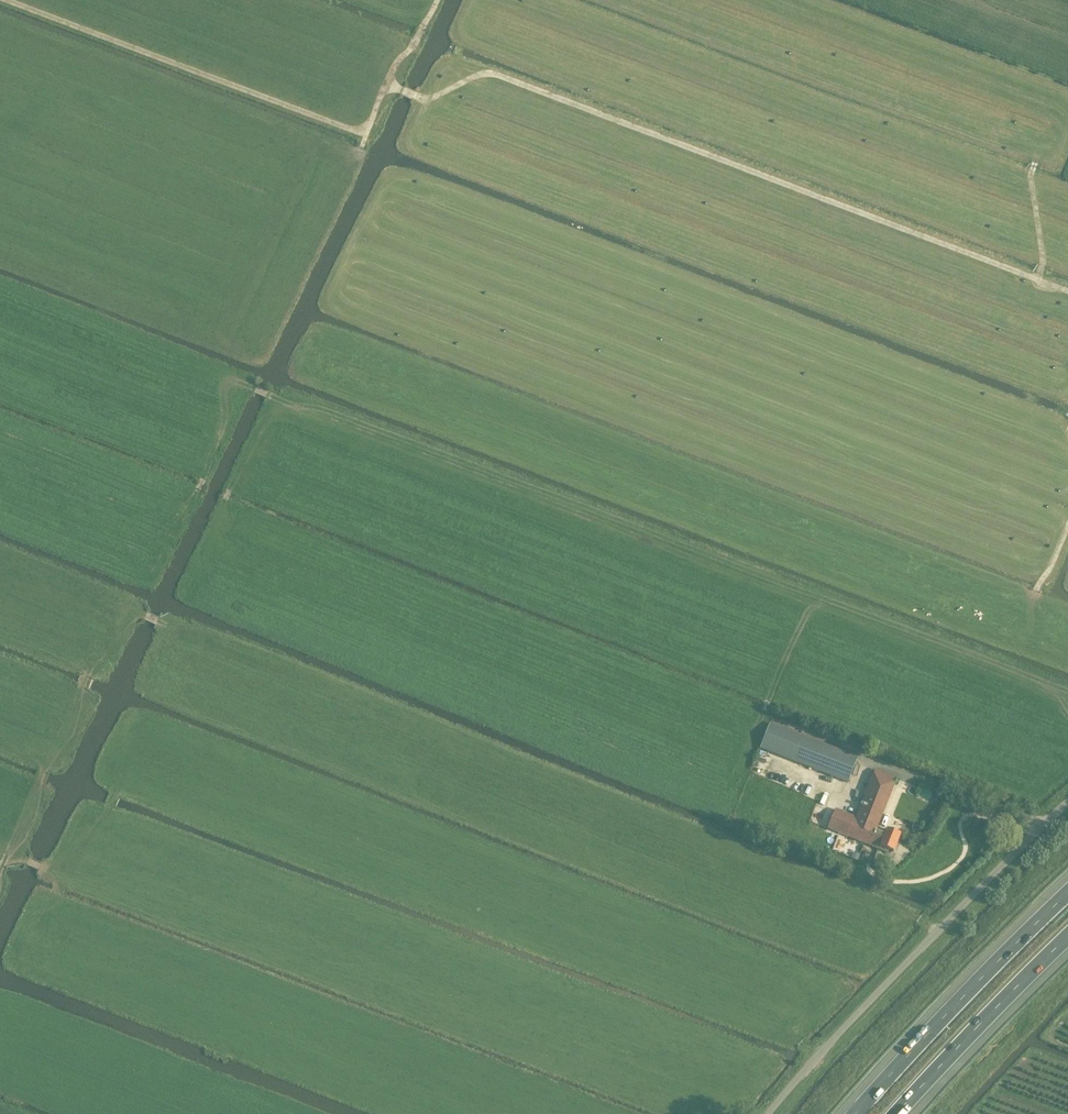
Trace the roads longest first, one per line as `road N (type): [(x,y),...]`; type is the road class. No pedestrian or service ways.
road 1 (track): [(1040,276),(495,74),(429,100),(390,83)]
road 2 (unclassified): [(772,1113),(1067,802)]
road 3 (track): [(366,134),(5,0)]
road 4 (motorway): [(1067,893),(855,1113)]
road 5 (motorway): [(896,1113),(1067,936)]
road 6 (track): [(437,0),(419,40),(396,64),(359,153)]
road 7 (track): [(1067,287),(1040,276),(1033,157)]

